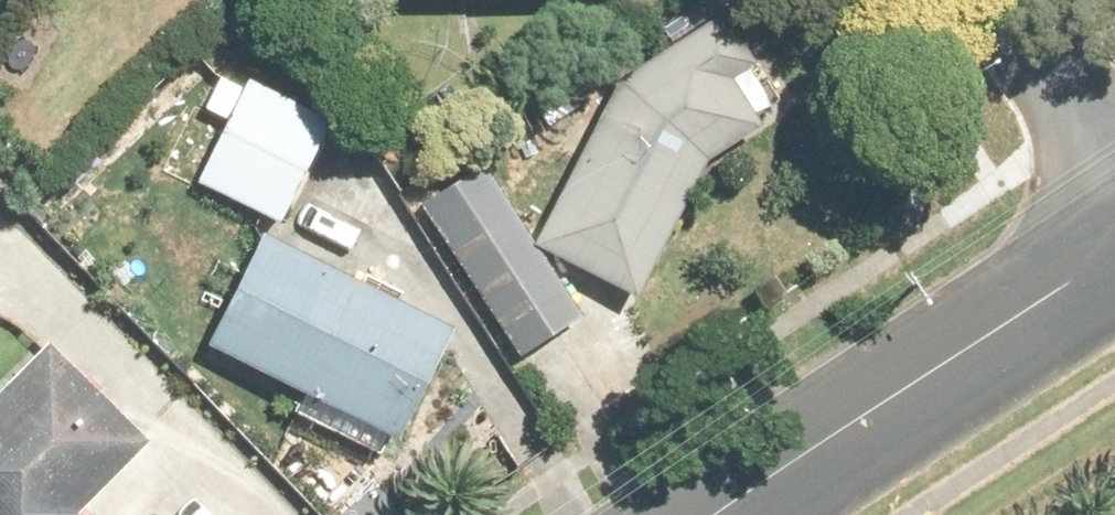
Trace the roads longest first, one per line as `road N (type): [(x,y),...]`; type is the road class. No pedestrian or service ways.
road 1 (residential): [(1114,253),(716,514)]
road 2 (residential): [(1114,169),(1008,0)]

